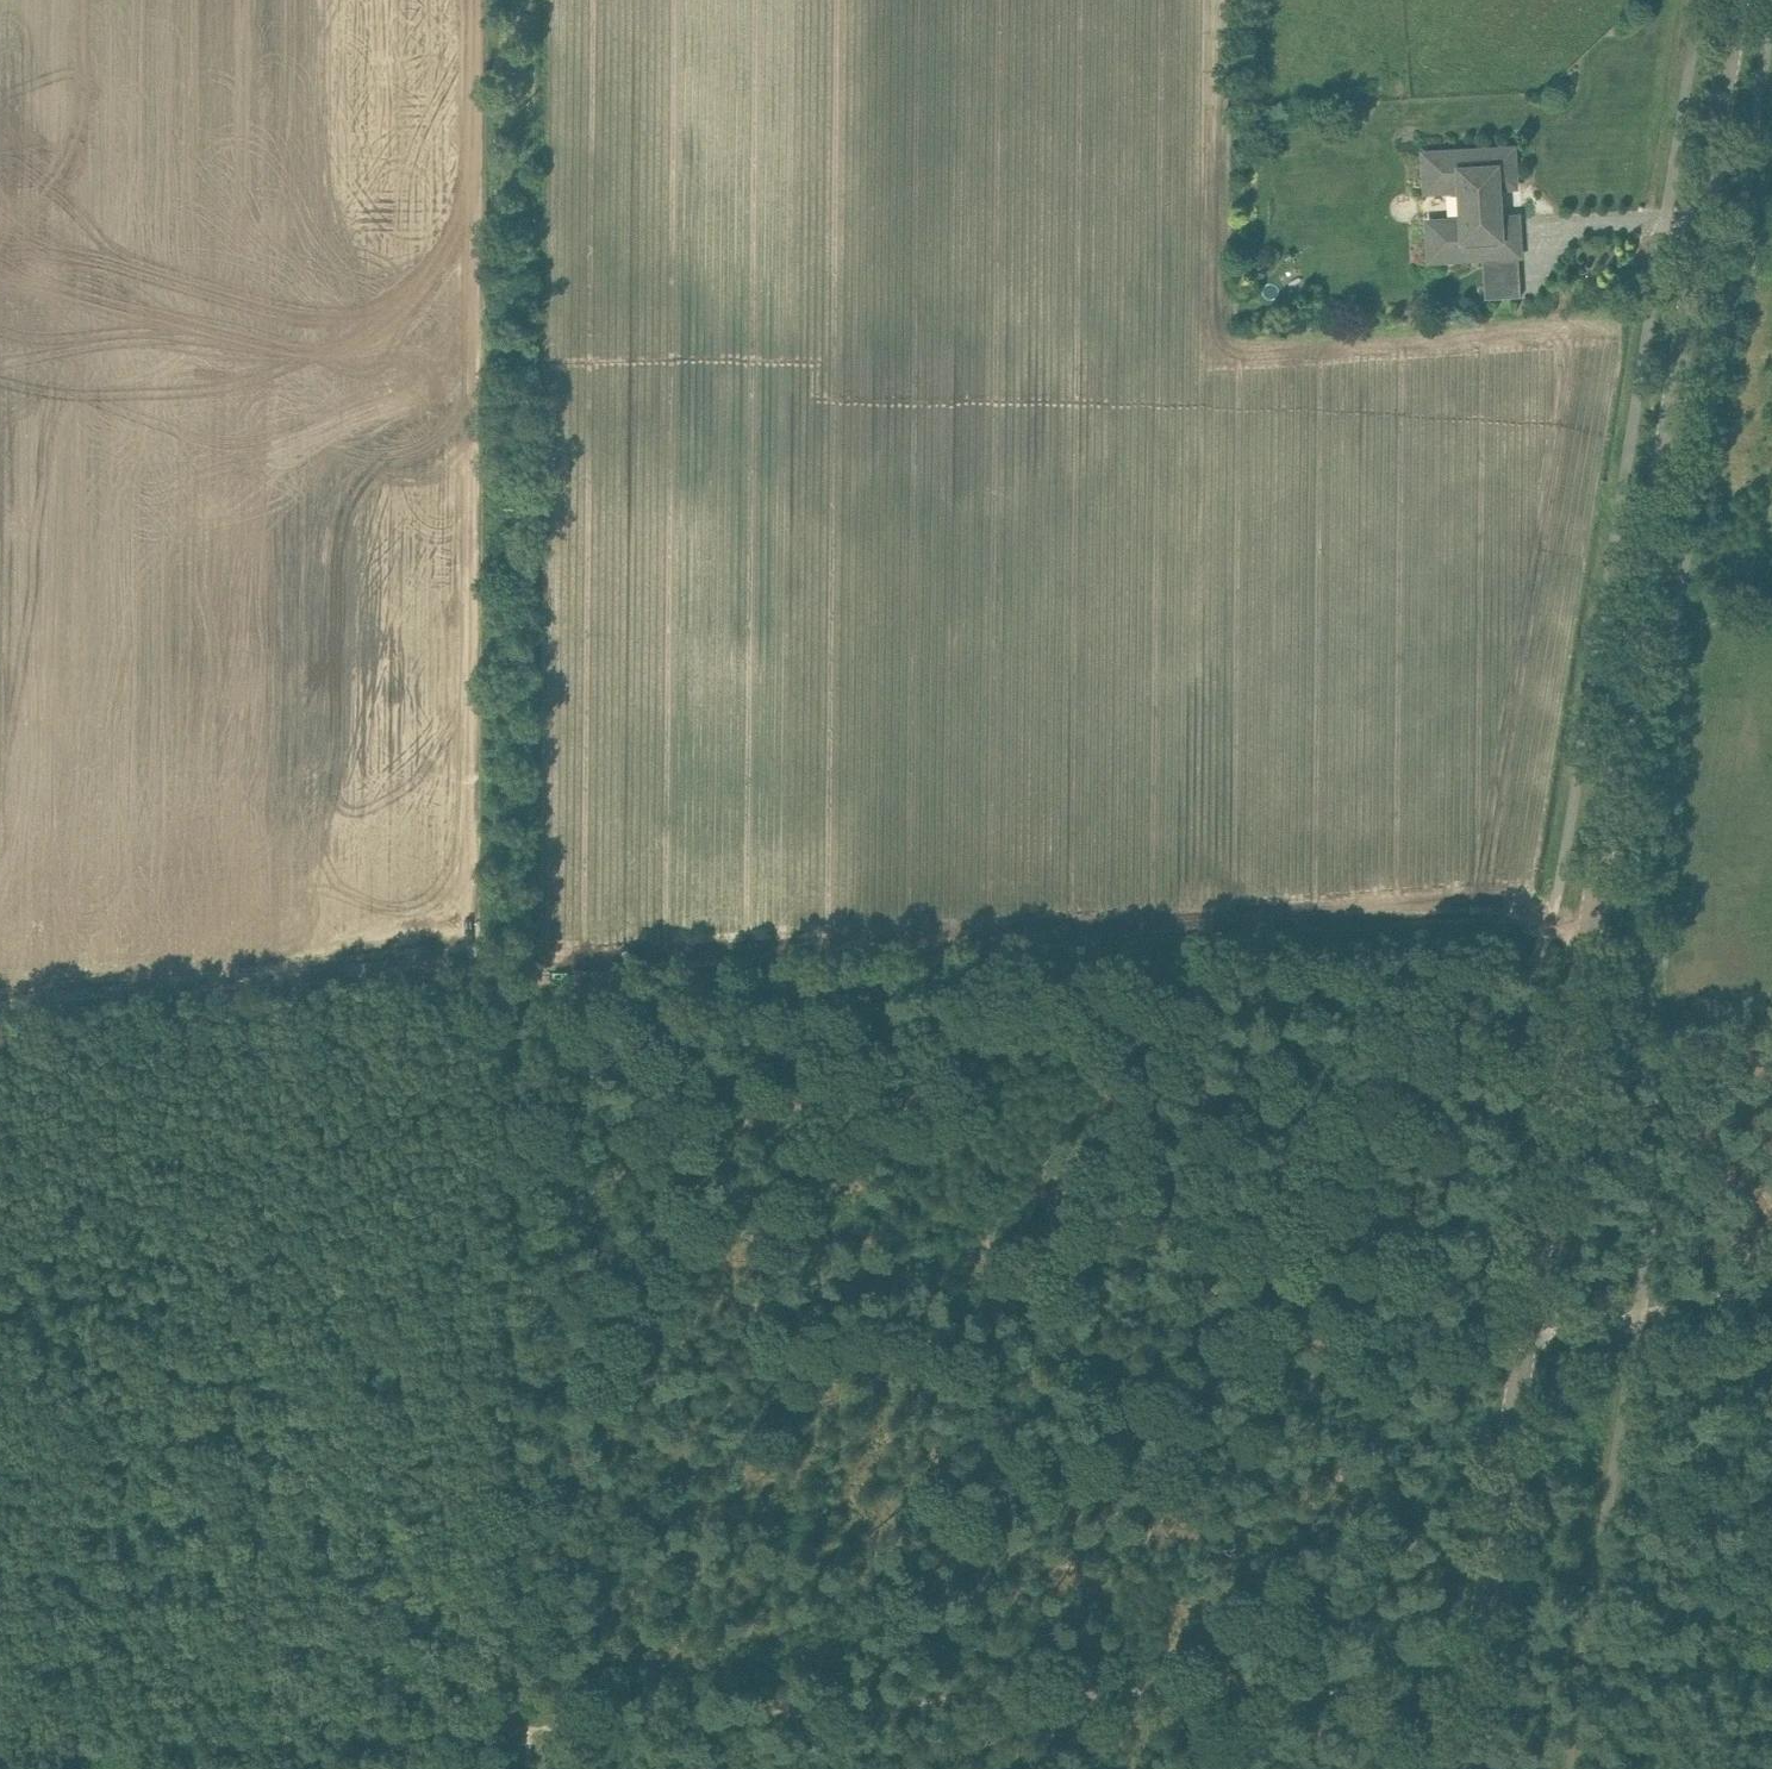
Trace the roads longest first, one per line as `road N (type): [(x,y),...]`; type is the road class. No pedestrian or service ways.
road 1 (tertiary): [(1457,1768),(1738,0)]

